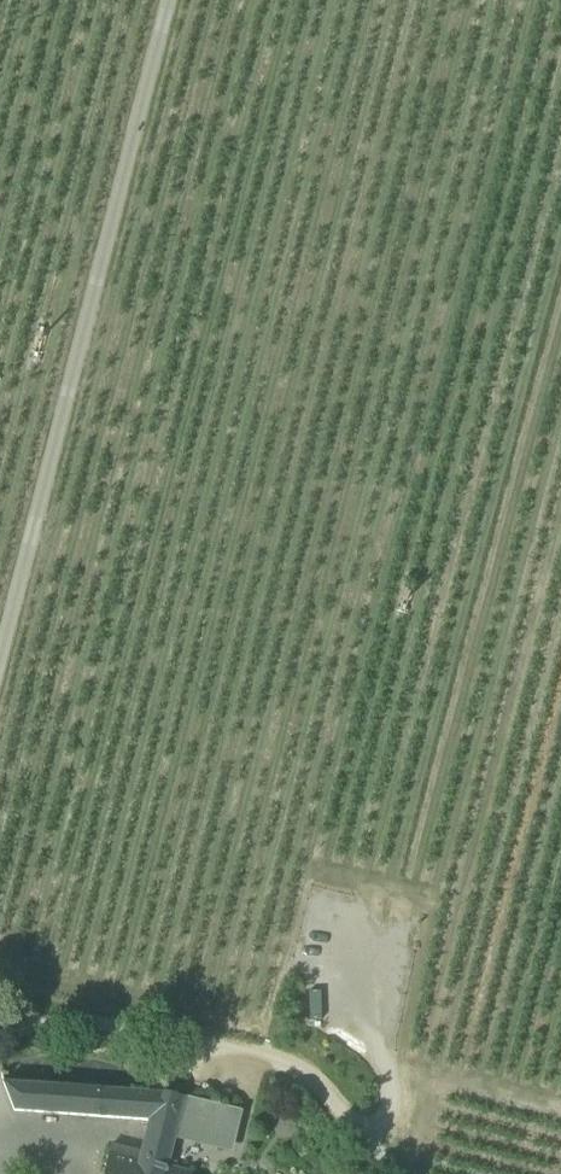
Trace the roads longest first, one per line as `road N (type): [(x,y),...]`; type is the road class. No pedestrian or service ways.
road 1 (unclassified): [(0,663),(170,0)]
road 2 (track): [(0,1035),(123,1020),(315,1088),(388,1173)]

